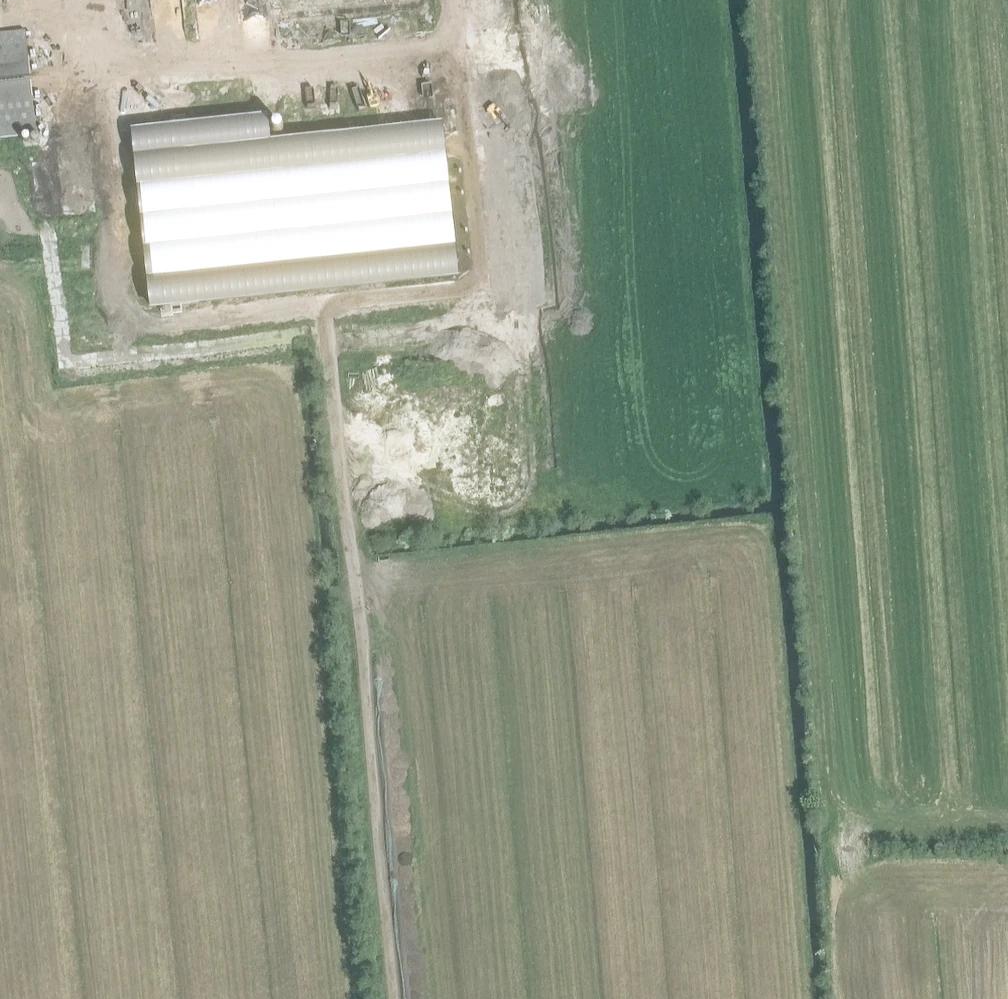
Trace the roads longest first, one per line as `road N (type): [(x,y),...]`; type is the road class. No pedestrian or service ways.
road 1 (track): [(457,39),(476,278),(462,291),(333,307),(326,319),(394,998)]

